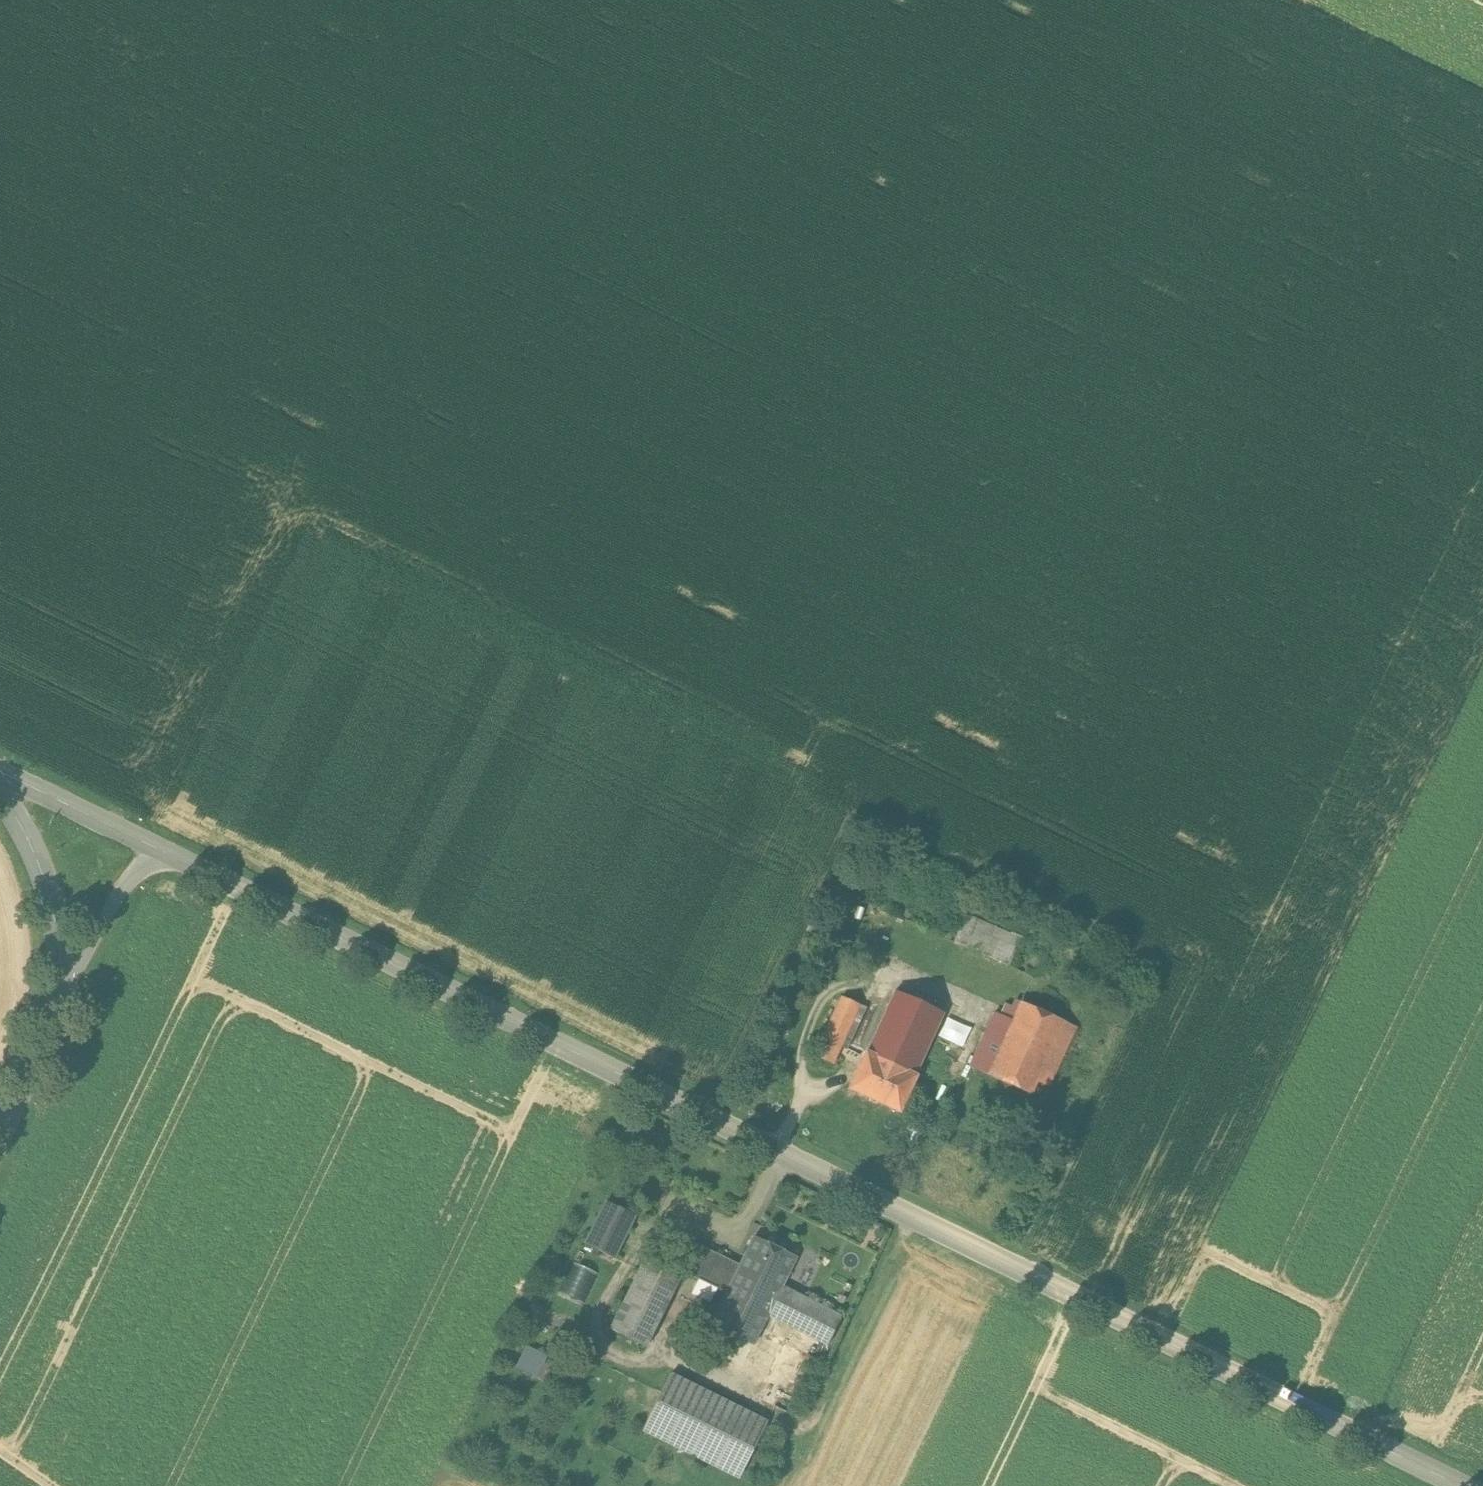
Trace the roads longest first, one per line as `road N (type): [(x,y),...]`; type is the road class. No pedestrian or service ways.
road 1 (tertiary): [(1468,1485),(151,849)]
road 2 (secondary): [(0,794),(19,812),(59,908),(62,1010)]
road 3 (tertiary): [(151,849),(100,925),(62,1010)]
road 4 (tertiary): [(151,849),(0,772)]
road 5 (secondary): [(62,1010),(0,1135)]

